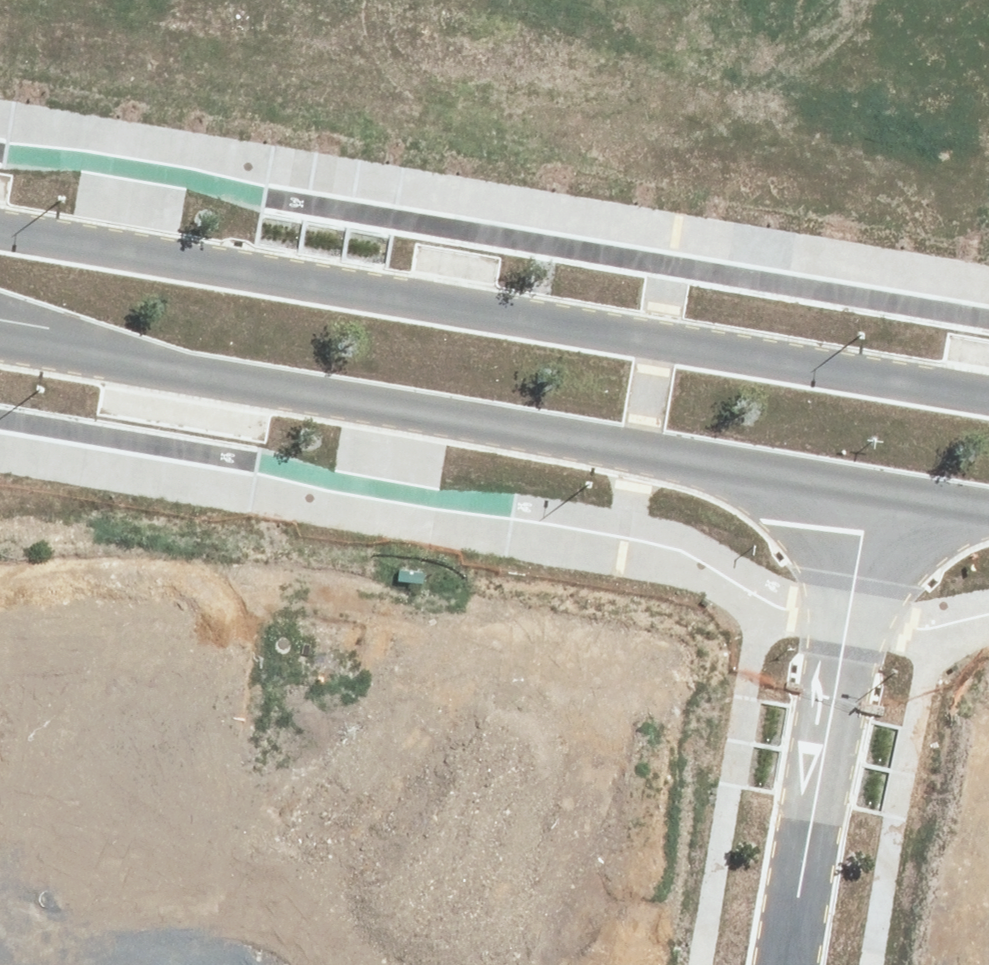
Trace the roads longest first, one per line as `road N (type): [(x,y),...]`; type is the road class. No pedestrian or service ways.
road 1 (tertiary): [(0,223),(988,390)]
road 2 (tertiary): [(868,489),(0,340)]
road 3 (residential): [(784,964),(868,489)]
road 4 (residential): [(257,964),(307,648)]
road 5 (residential): [(257,964),(0,915)]
road 6 (tertiary): [(988,509),(868,489)]

